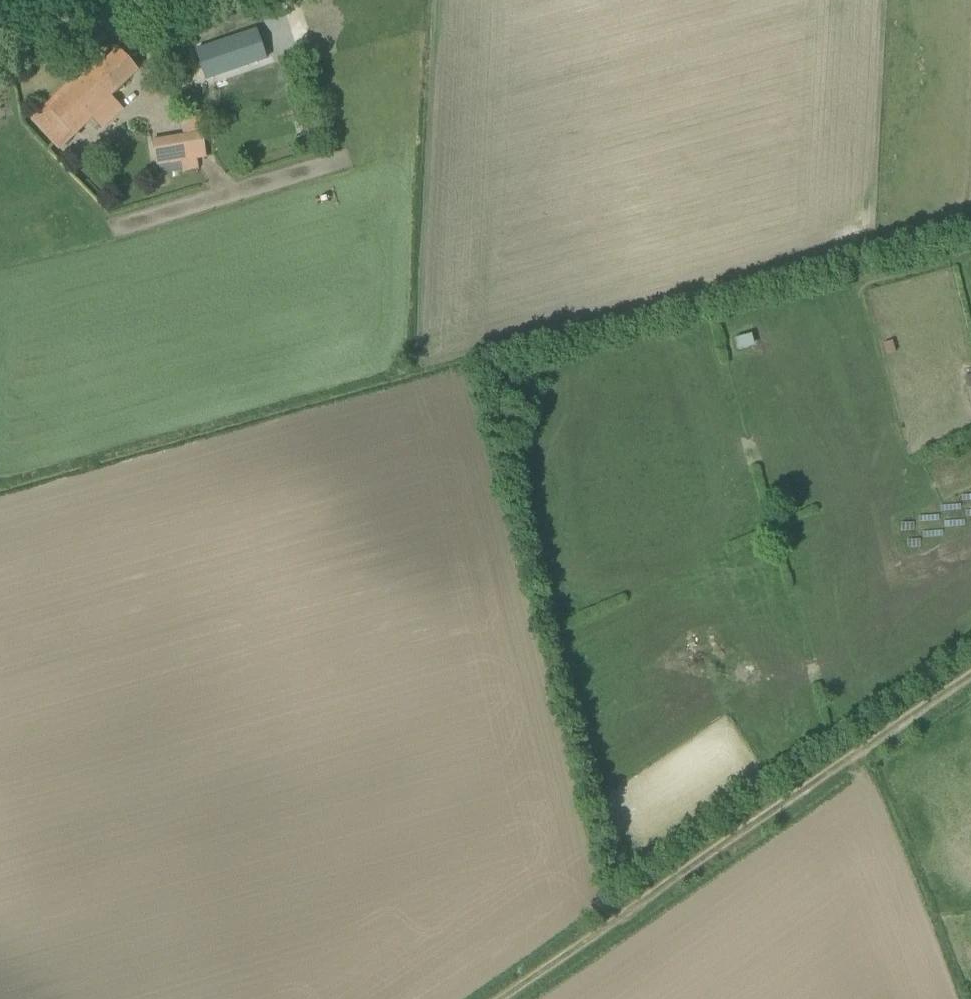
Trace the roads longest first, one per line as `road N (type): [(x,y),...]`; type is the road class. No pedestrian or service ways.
road 1 (track): [(507,998),(970,682)]
road 2 (unclassified): [(0,50),(172,0)]

